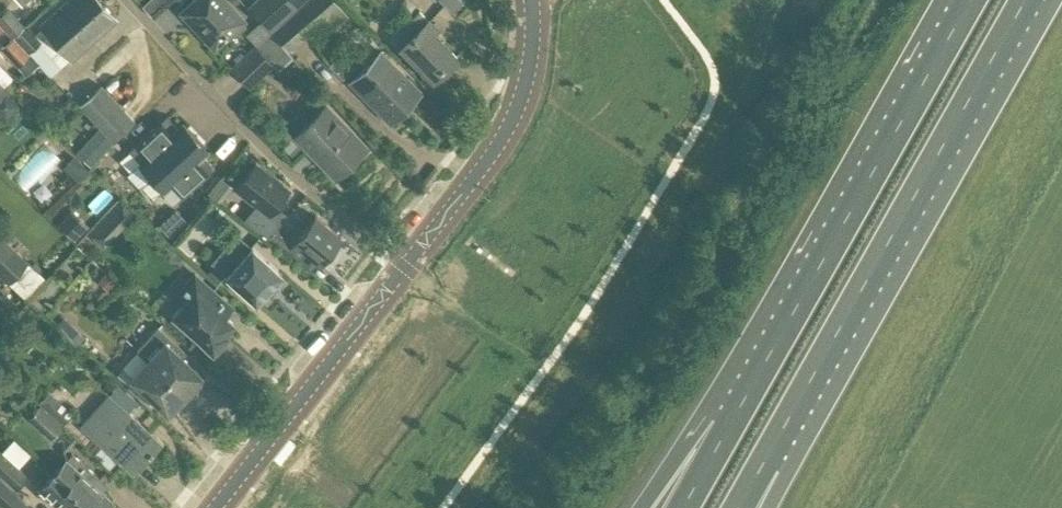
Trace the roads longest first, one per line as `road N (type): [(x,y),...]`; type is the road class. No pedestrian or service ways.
road 1 (motorway): [(766,469),(1030,0)]
road 2 (motorway): [(969,0),(726,433)]
road 3 (residential): [(403,271),(268,155),(120,0)]
road 4 (unclassified): [(403,271),(497,148),(523,90),(527,0)]
road 5 (unclassified): [(216,507),(403,271)]

